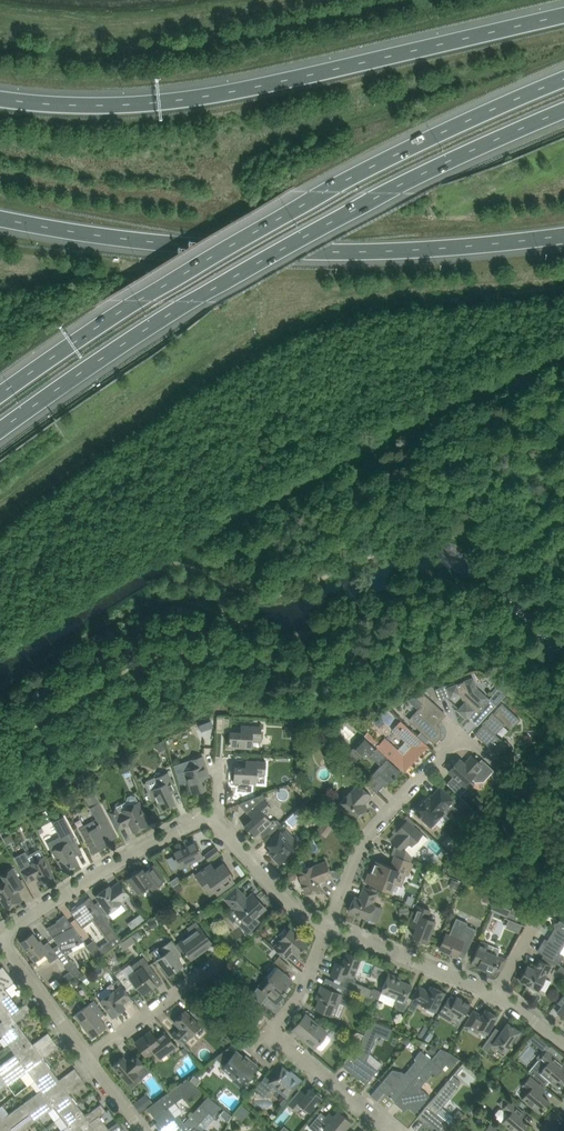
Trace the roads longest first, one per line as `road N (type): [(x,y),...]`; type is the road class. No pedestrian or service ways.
road 1 (motorway): [(0,430),(270,254),(447,160),(563,110)]
road 2 (motorway): [(563,78),(324,191),(138,300),(0,395)]
road 3 (motorway): [(563,15),(200,98),(114,104),(0,98)]
road 4 (motorway): [(0,217),(205,248),(379,251),(563,234)]
road 5 (residential): [(395,1130),(276,1037),(327,926)]
road 6 (residential): [(0,934),(180,831),(216,822)]
road 7 (residential): [(327,926),(362,845),(461,736)]
road 8 (residential): [(495,996),(327,926)]
road 9 (residential): [(88,1059),(221,959)]
road 10 (residential): [(216,822),(290,907),(327,926)]
road 11 (residential): [(88,1059),(0,940)]
road 12 (residential): [(495,996),(563,882)]

